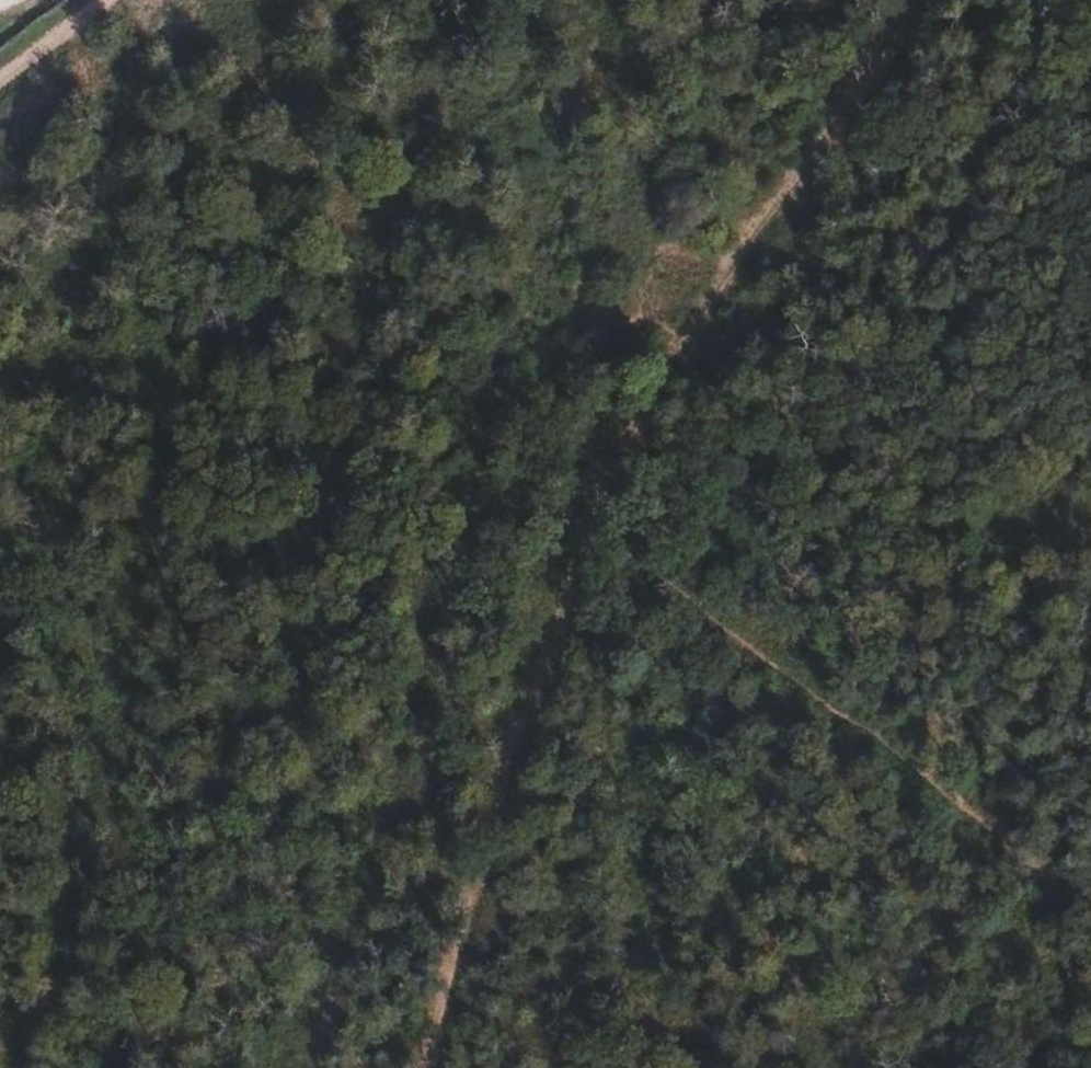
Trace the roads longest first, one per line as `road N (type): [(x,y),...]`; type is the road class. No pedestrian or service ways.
road 1 (track): [(914,0),(576,533),(437,1067)]
road 2 (track): [(576,533),(1090,927)]
road 3 (track): [(97,0),(0,72)]

